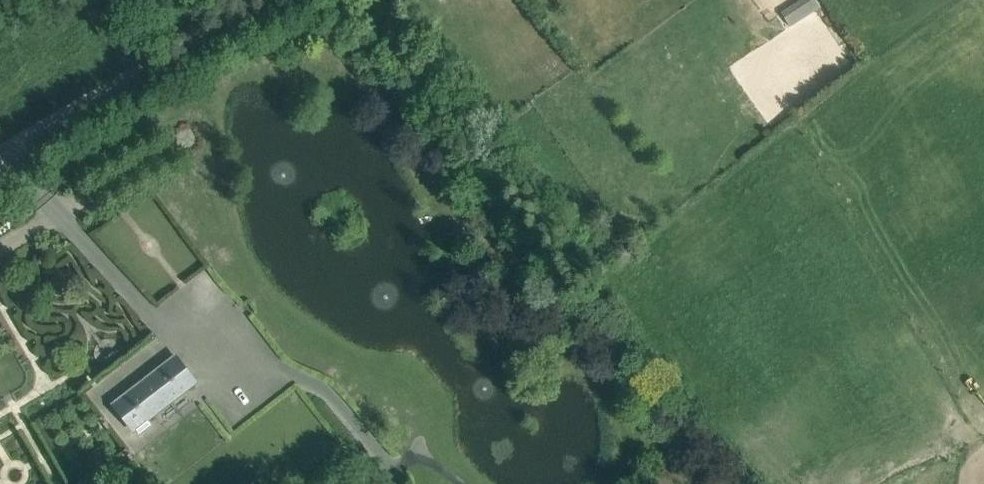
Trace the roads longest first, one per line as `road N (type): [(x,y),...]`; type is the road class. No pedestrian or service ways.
road 1 (unclassified): [(0,155),(266,0)]

